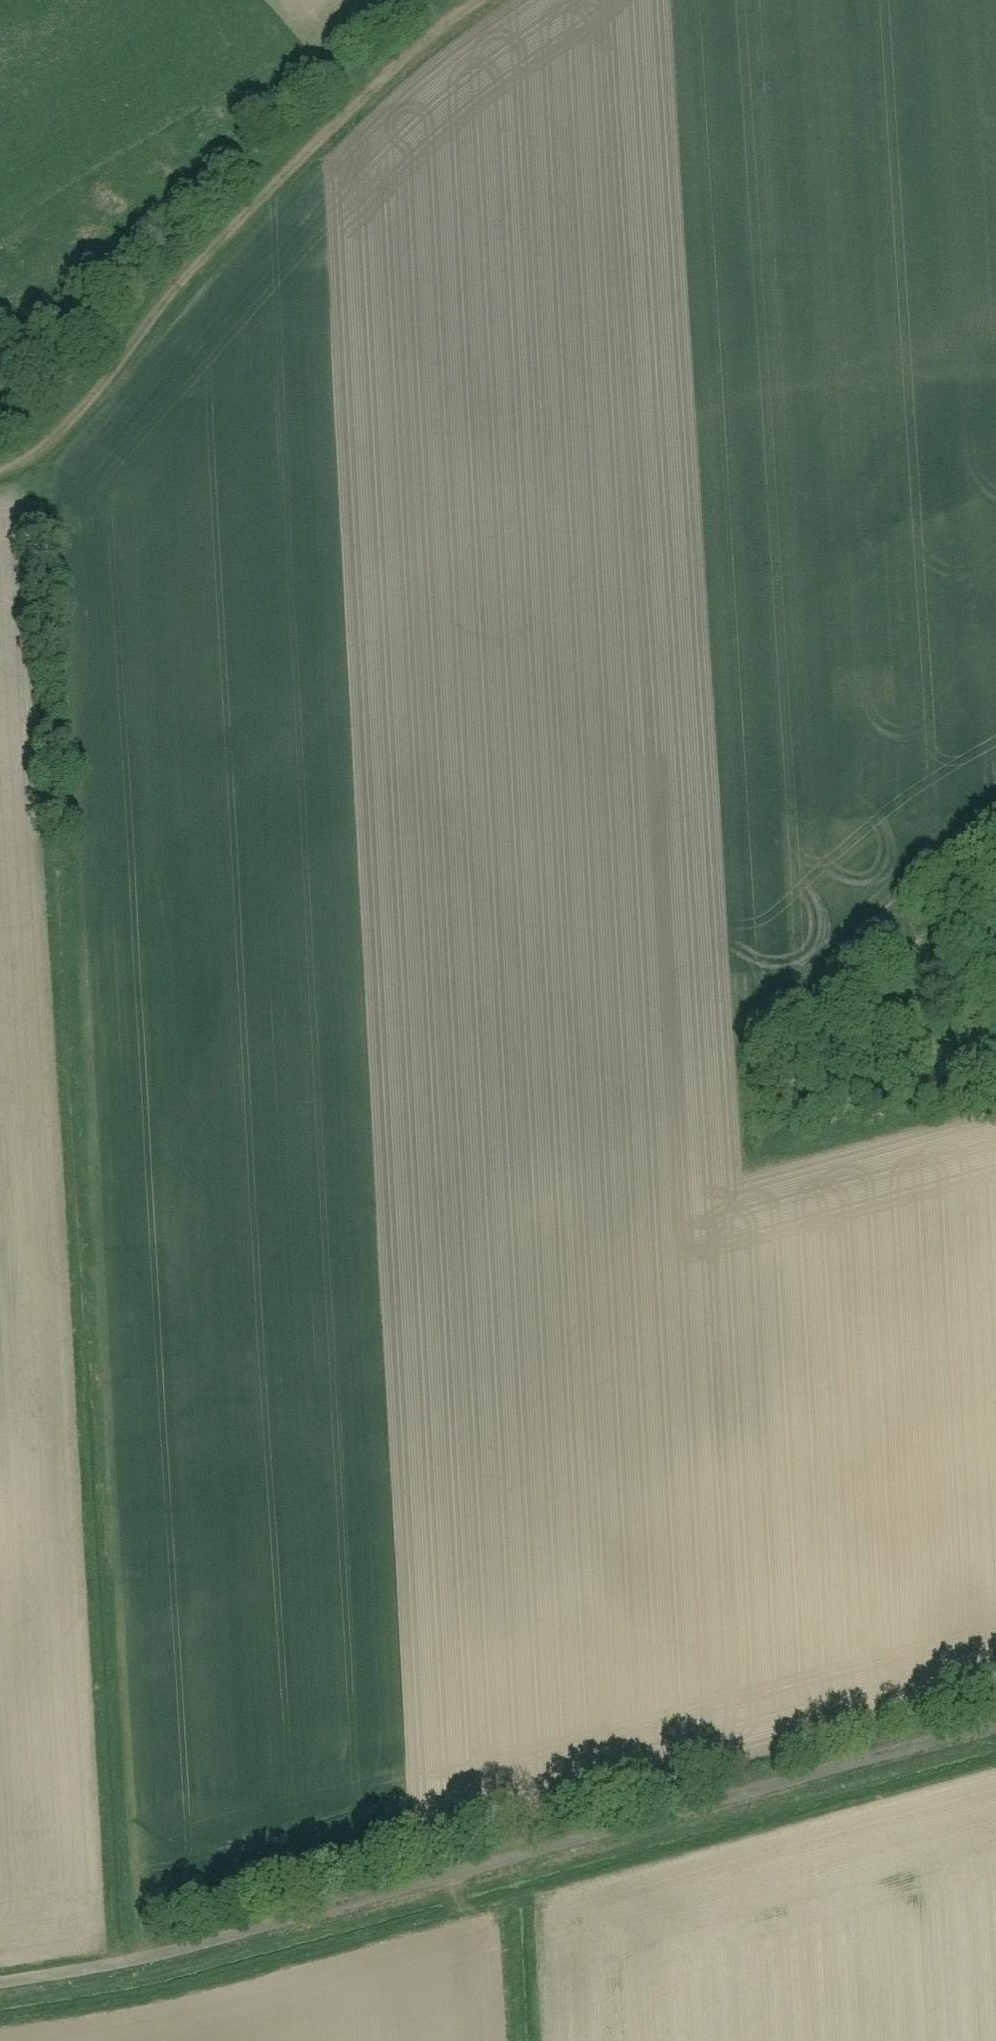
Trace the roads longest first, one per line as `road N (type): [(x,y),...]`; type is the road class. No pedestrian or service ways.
road 1 (track): [(995,1717),(161,1956),(0,1983)]
road 2 (track): [(480,0),(345,111),(127,360),(0,479)]

